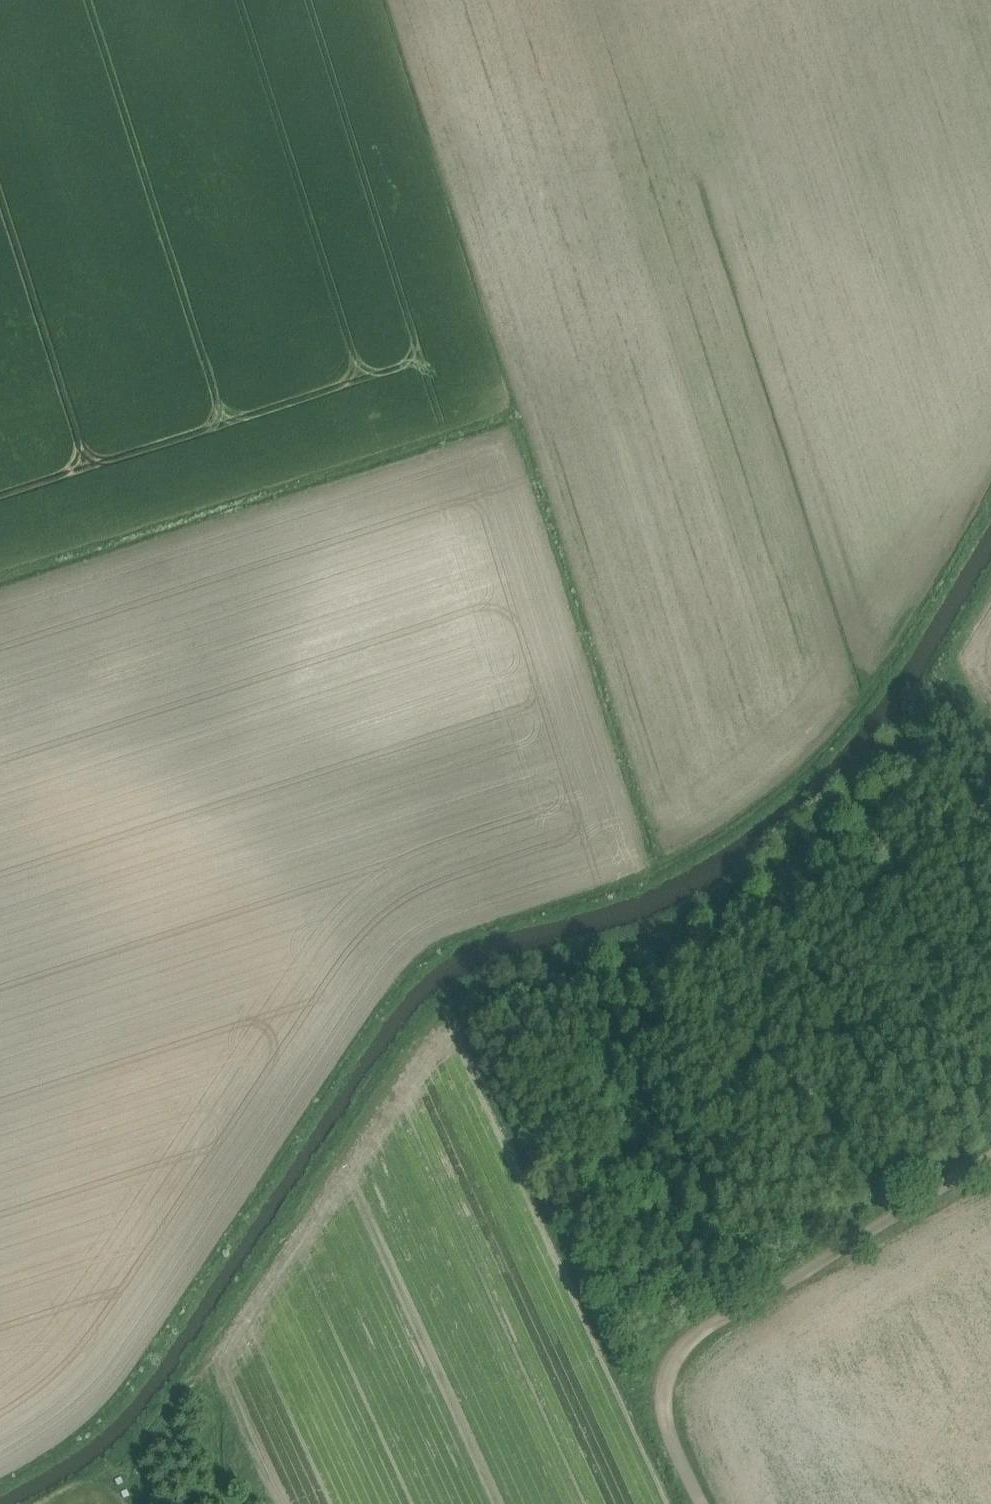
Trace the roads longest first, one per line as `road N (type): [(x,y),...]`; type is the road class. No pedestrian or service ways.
road 1 (track): [(990,506),(879,688),(817,762),(752,819),(616,896),(482,936),(420,973),(119,1408),(0,1489)]
road 2 (track): [(704,1503),(668,1410),(668,1364),(684,1342),(990,1155)]

